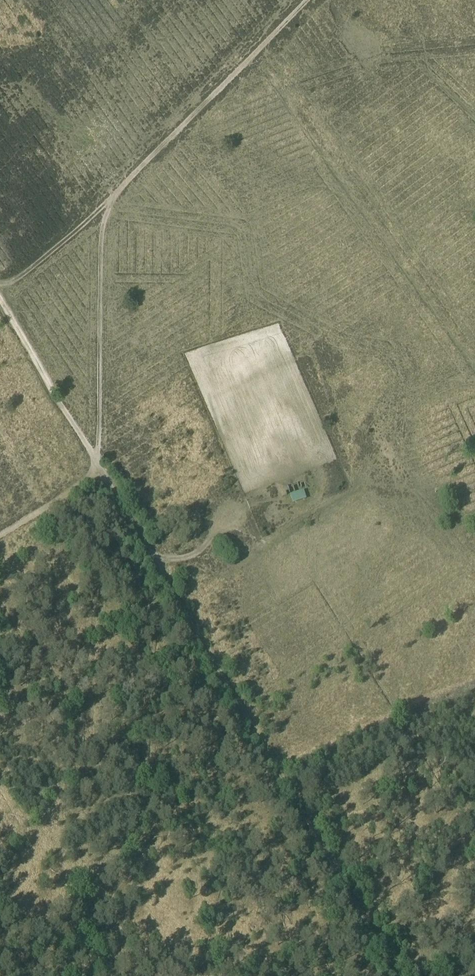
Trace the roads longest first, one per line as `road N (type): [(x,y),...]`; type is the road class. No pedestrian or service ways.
road 1 (track): [(400,975),(0,301)]
road 2 (track): [(0,292),(108,206),(305,0)]
road 3 (track): [(97,461),(97,283),(108,206)]
road 4 (track): [(0,534),(102,470)]

